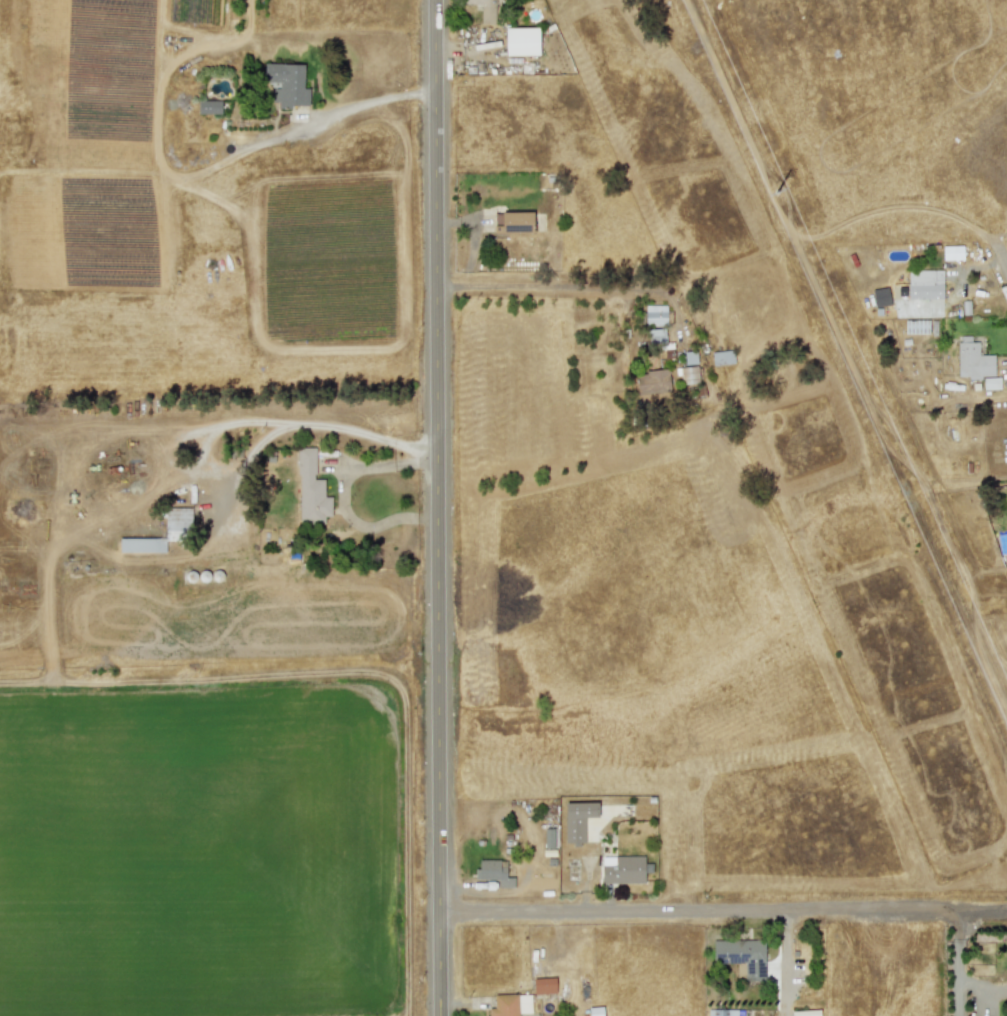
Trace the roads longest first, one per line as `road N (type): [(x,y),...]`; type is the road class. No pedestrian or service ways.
road 1 (residential): [(435,0),(440,1015)]
road 2 (residential): [(955,908),(439,915)]
road 3 (residential): [(436,289),(584,288)]
road 4 (residential): [(836,905),(856,766)]

